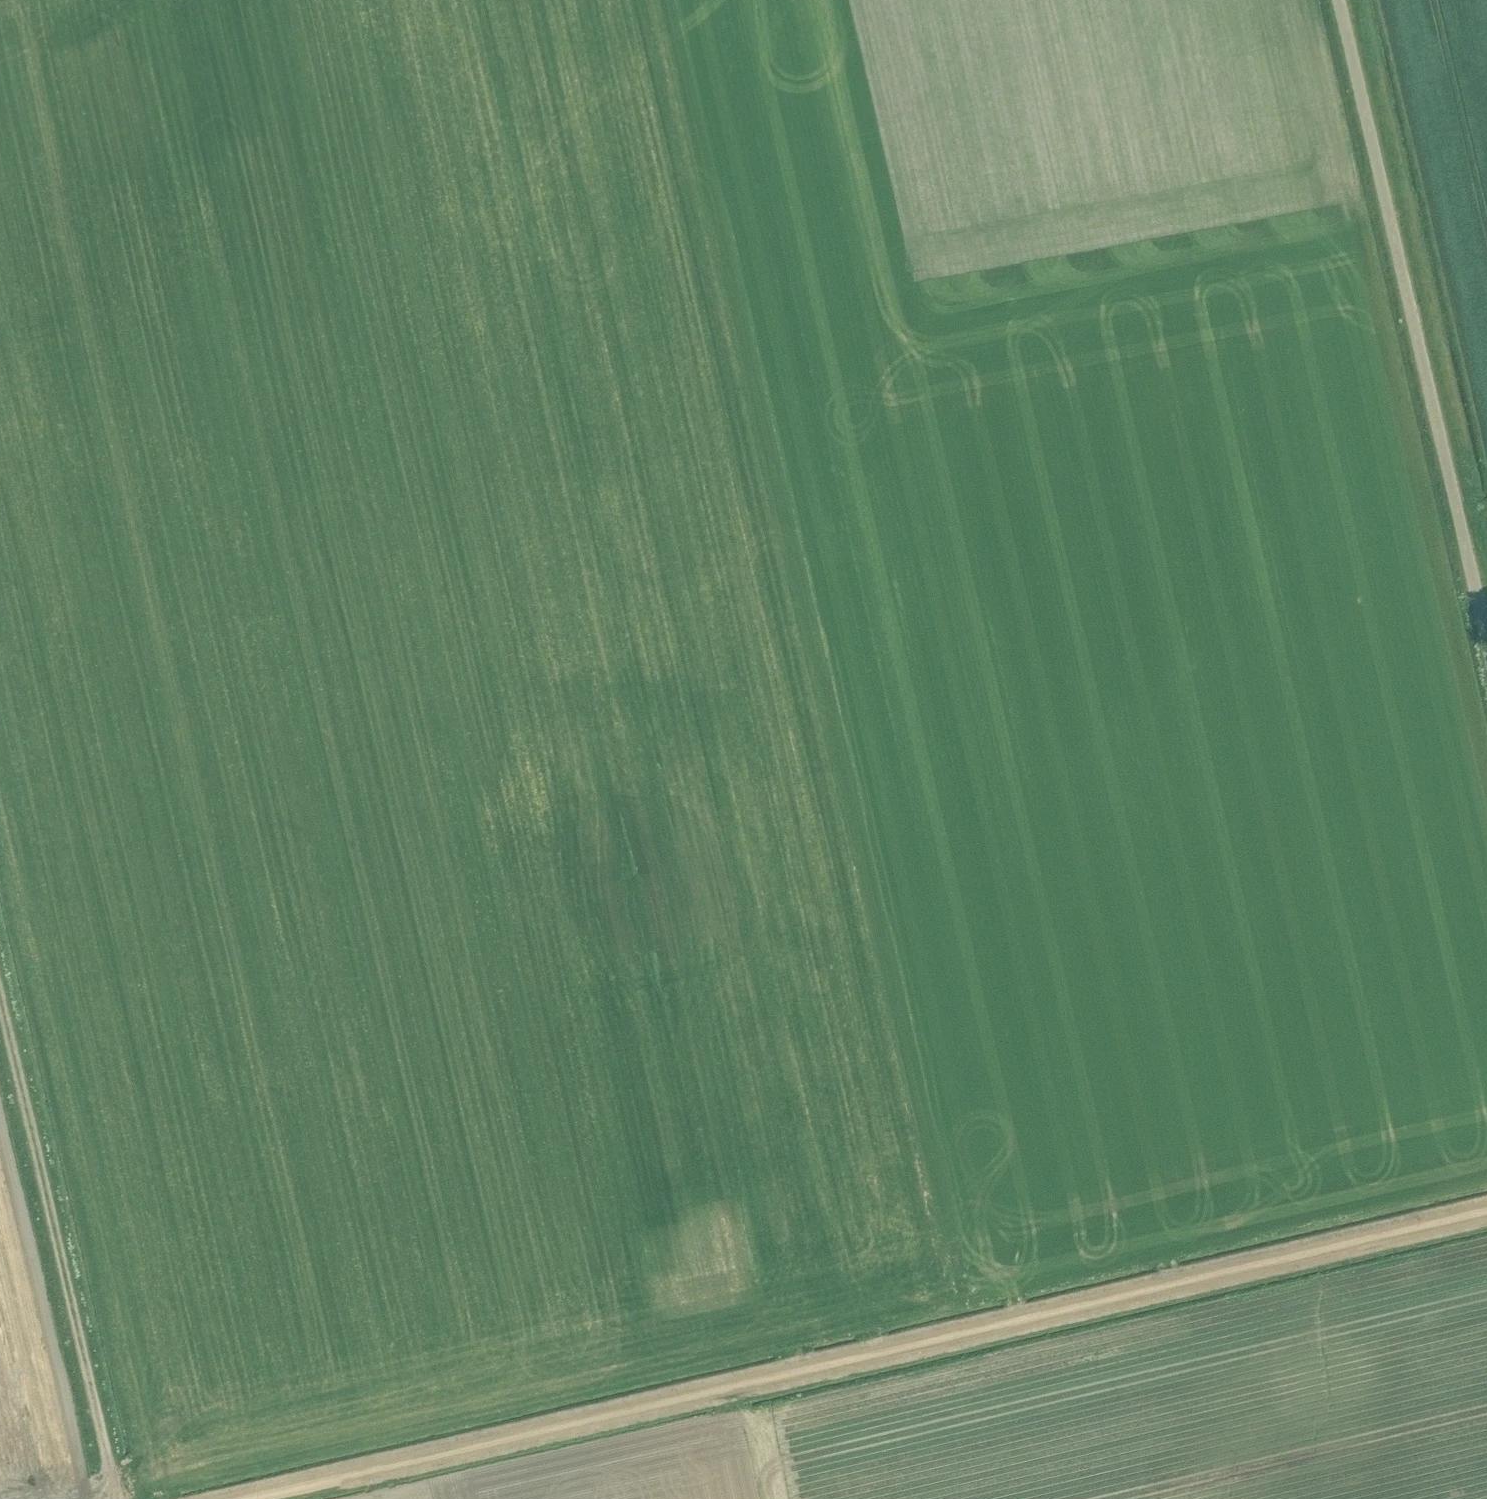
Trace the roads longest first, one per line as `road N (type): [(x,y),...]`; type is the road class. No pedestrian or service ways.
road 1 (track): [(1486,1213),(258,1498)]
road 2 (unclassified): [(1486,641),(1339,0)]
road 3 (unclassified): [(117,1498),(0,994)]

